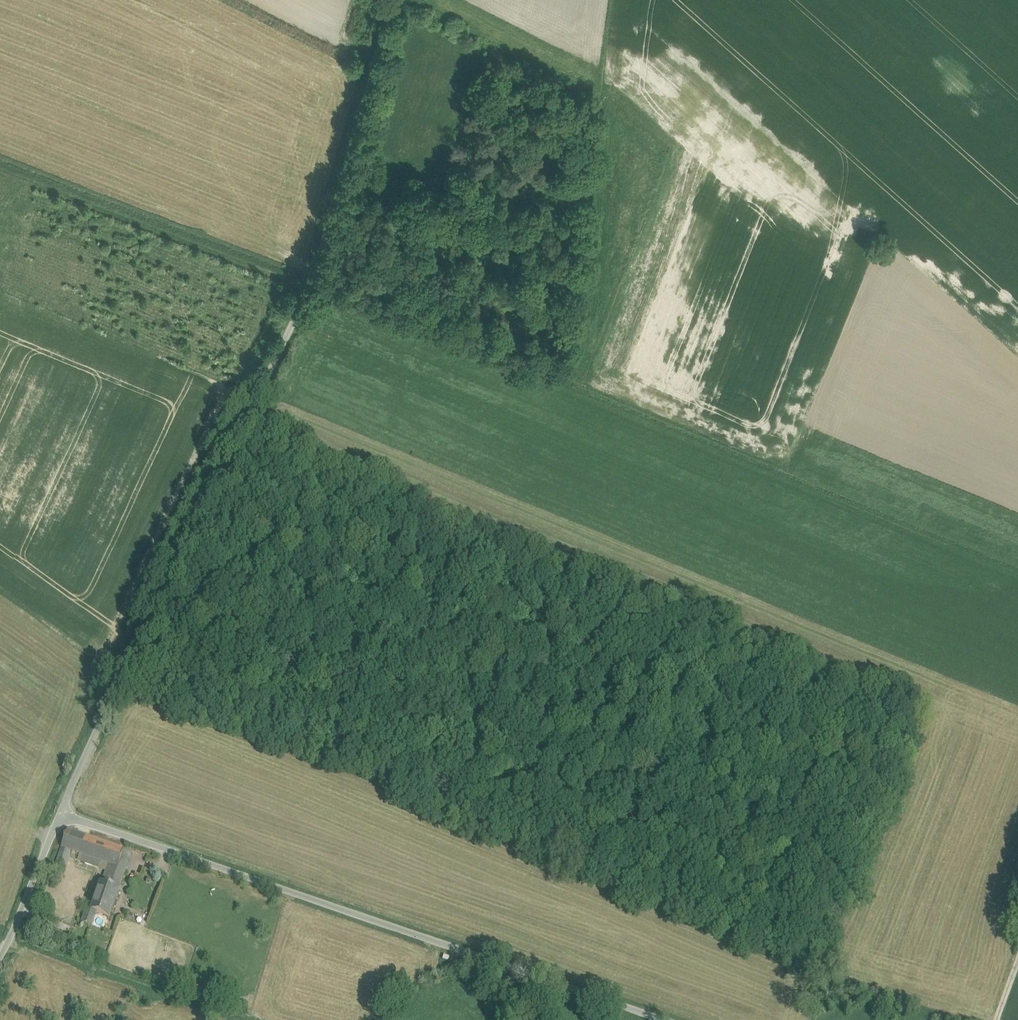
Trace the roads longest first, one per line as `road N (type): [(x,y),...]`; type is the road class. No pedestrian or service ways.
road 1 (unclassified): [(61,814),(290,313),(388,0)]
road 2 (tertiary): [(61,814),(662,1019)]
road 3 (tertiary): [(0,961),(61,814)]

